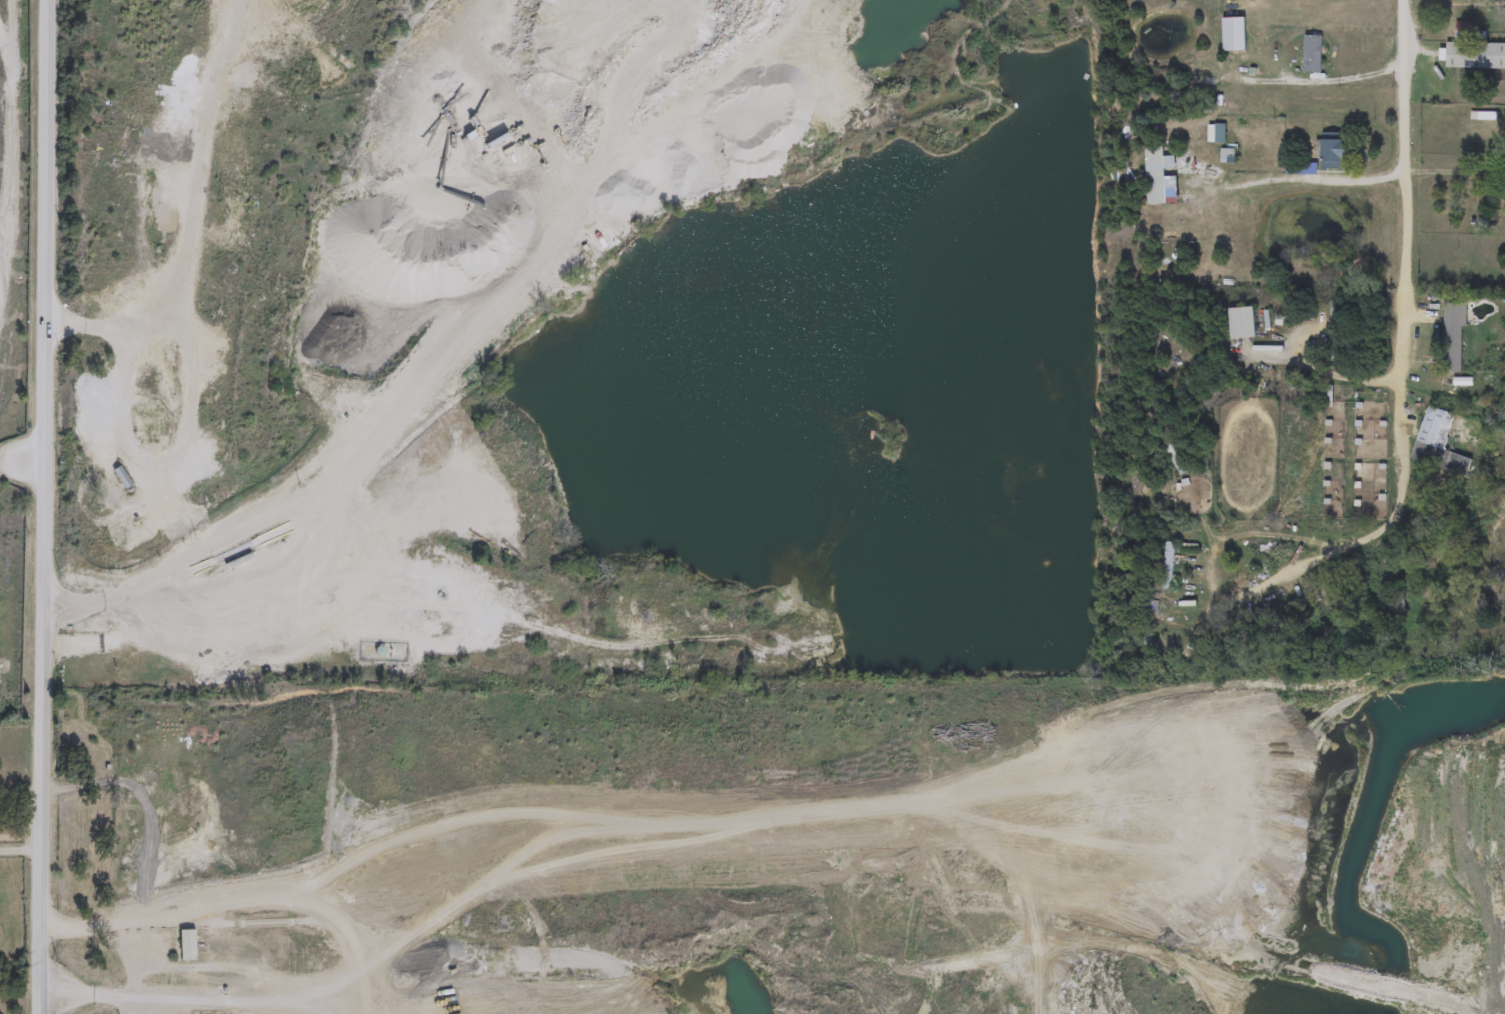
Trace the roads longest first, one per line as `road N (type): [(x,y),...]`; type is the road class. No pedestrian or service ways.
road 1 (tertiary): [(50,0),(41,1013)]
road 2 (residential): [(1407,0),(1402,504),(1379,539),(1296,571)]

